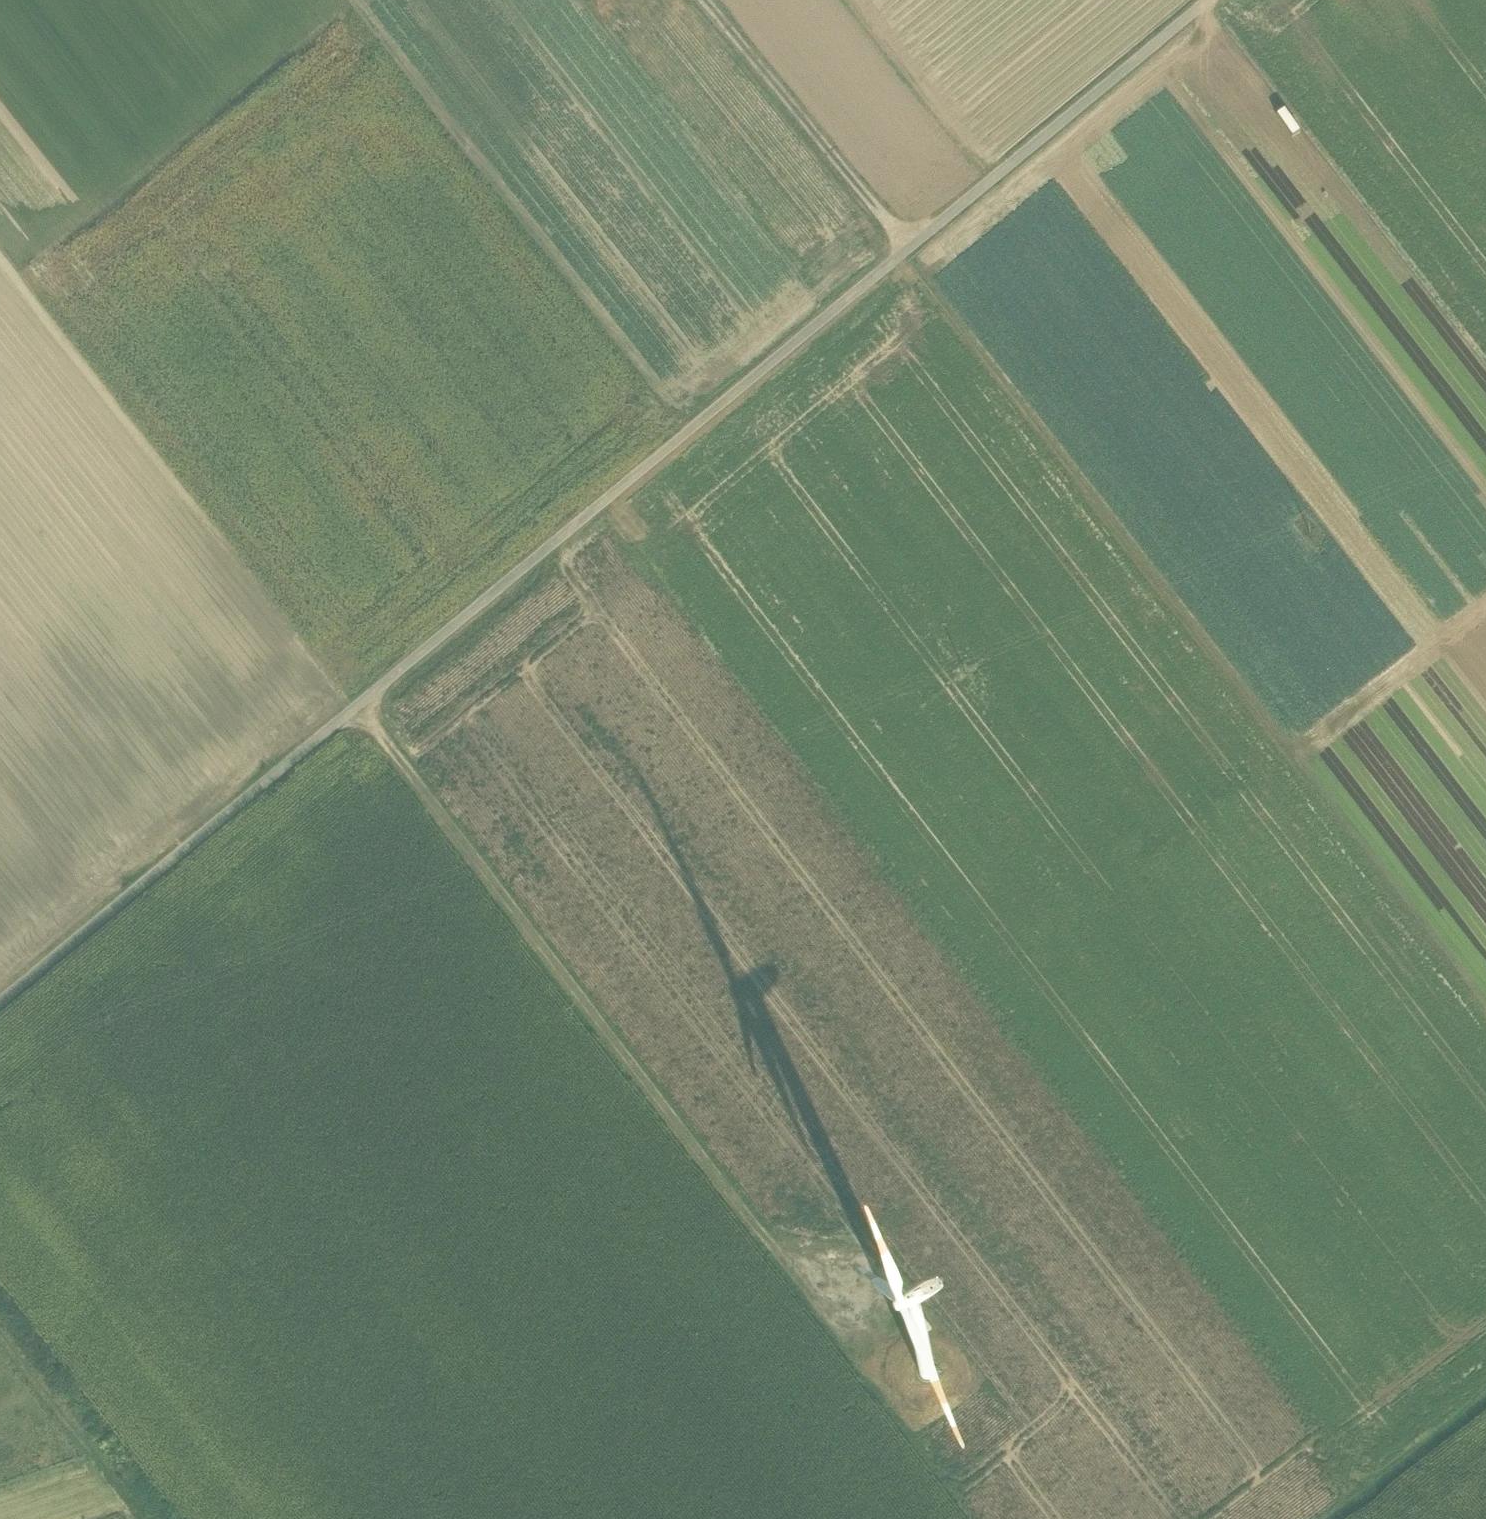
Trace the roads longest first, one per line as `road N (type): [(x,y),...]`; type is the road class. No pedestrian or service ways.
road 1 (track): [(1208,0),(0,1002)]
road 2 (track): [(845,1341),(358,704)]
road 3 (track): [(909,247),(705,0)]
road 4 (track): [(1485,1403),(1332,1518)]

